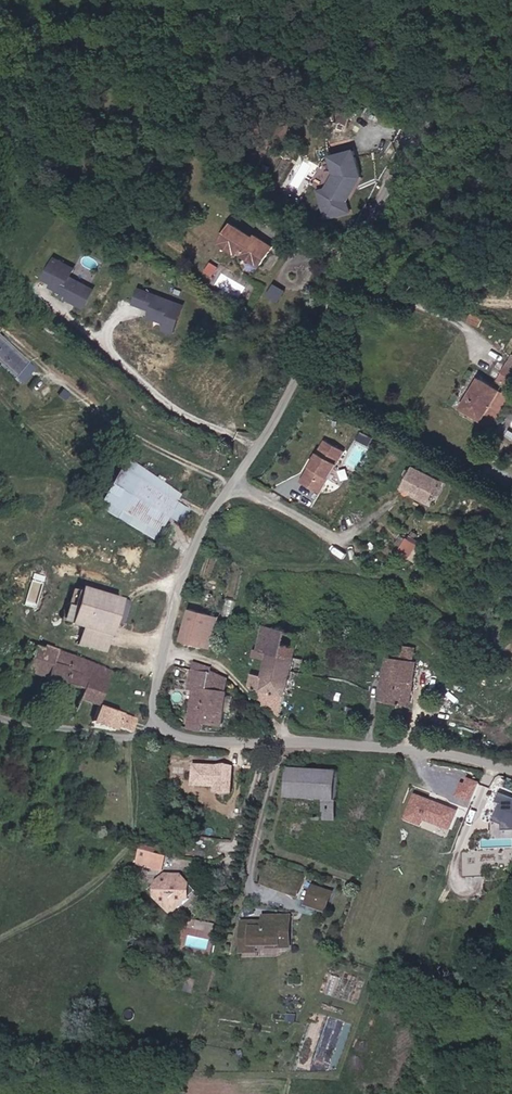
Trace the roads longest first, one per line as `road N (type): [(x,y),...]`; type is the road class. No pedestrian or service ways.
road 1 (unclassified): [(166,650),(216,508),(273,428),(333,307),(348,246),(473,89),(511,27)]
road 2 (unclassified): [(511,769),(405,747),(314,745)]
road 3 (residential): [(314,745),(280,725),(216,660),(166,650)]
road 4 (residential): [(168,730),(130,744),(0,722)]
road 5 (unclassified): [(314,745),(229,744),(168,730)]

